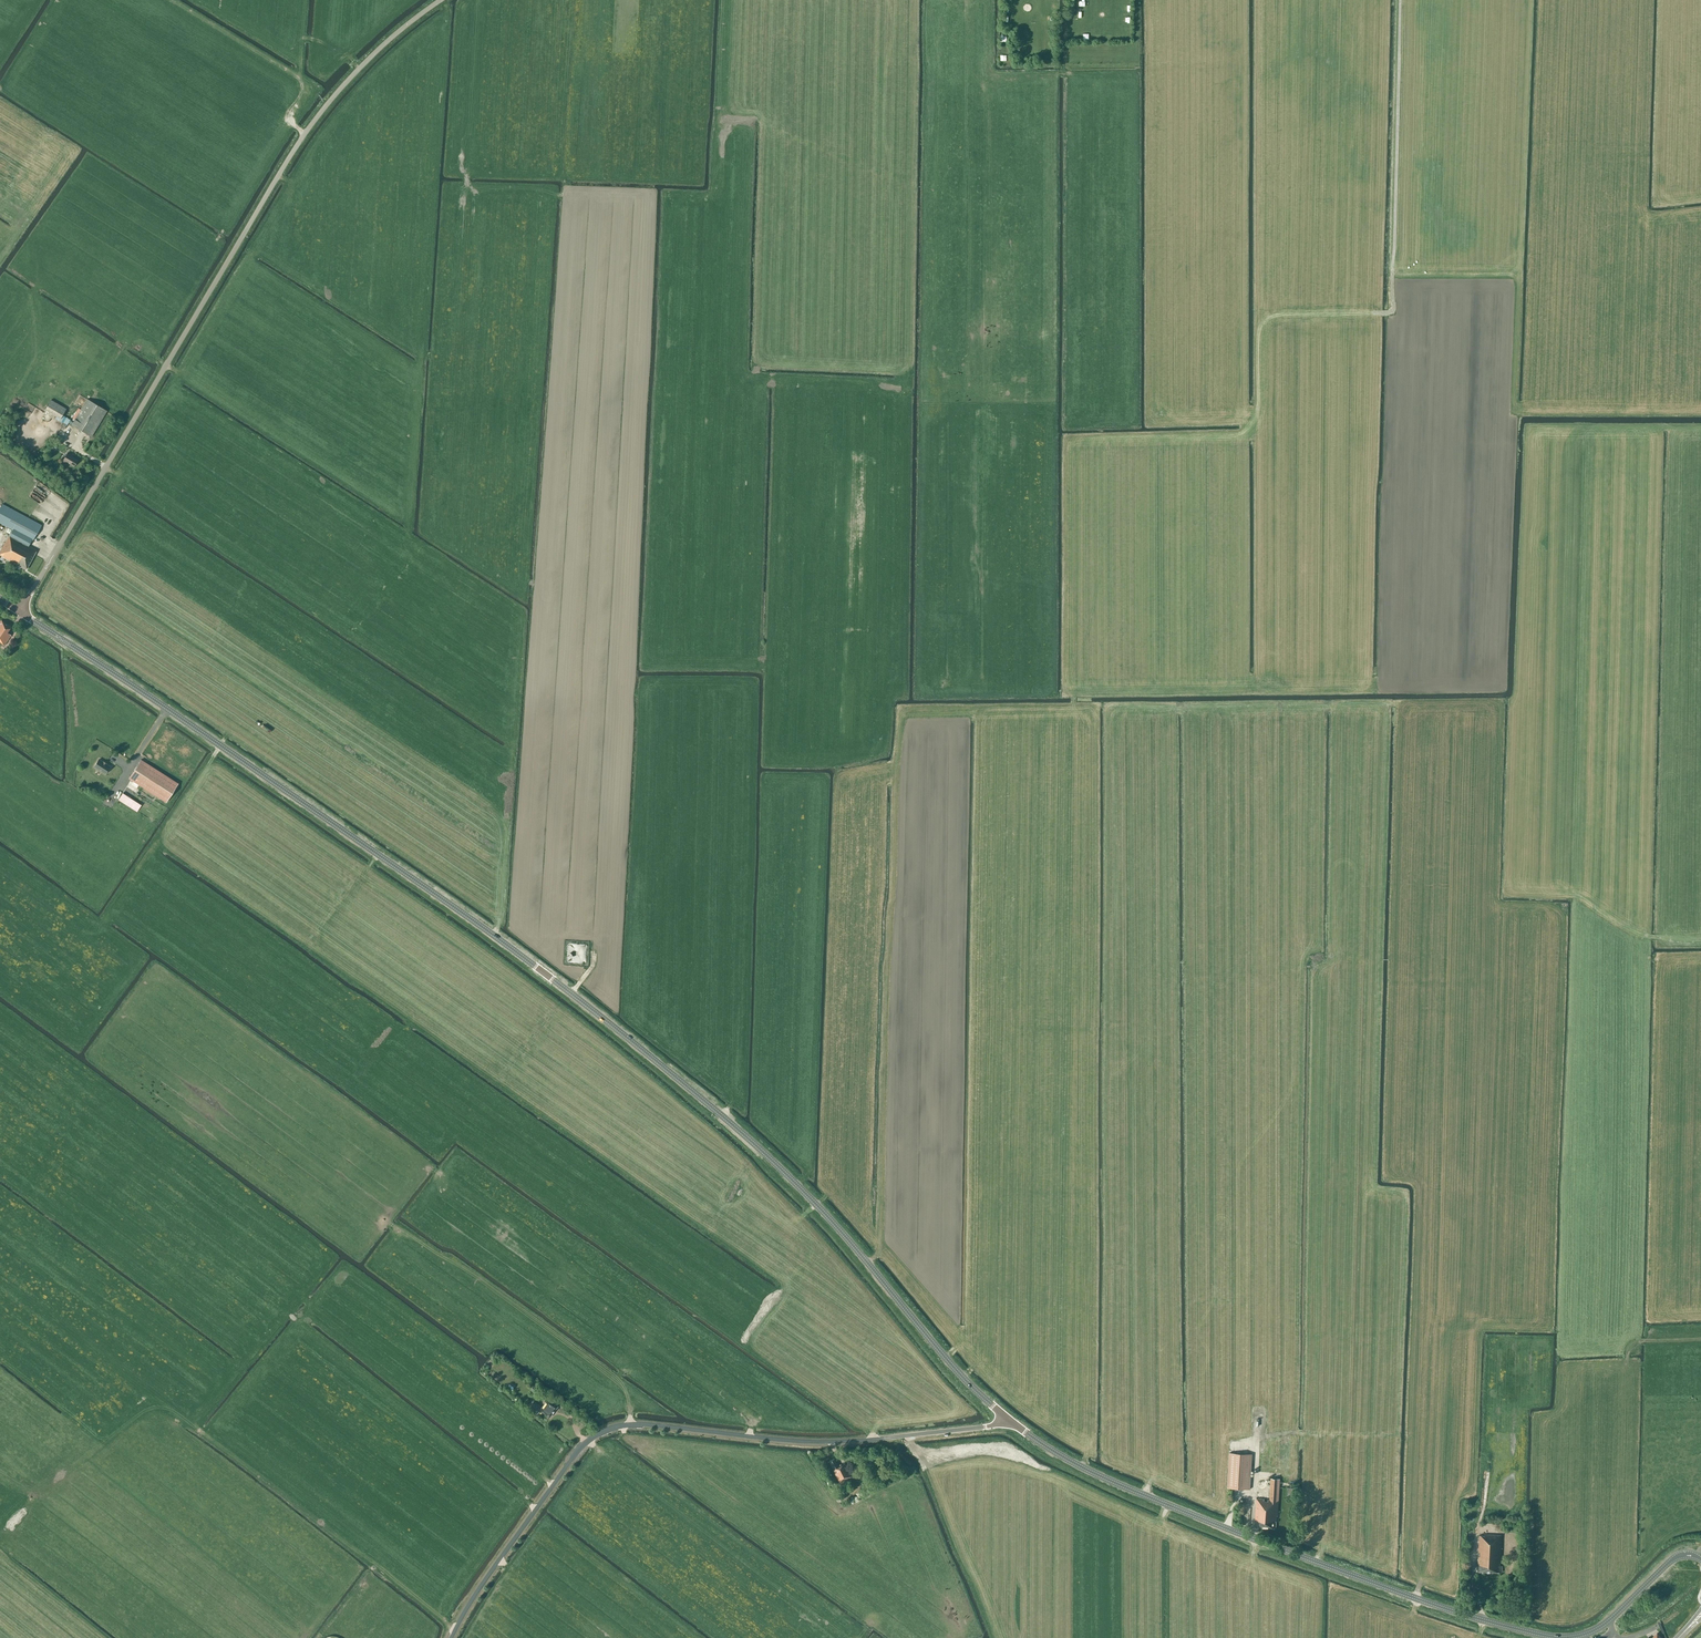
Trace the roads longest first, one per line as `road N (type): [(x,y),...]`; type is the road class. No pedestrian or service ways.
road 1 (tertiary): [(1008,1419),(775,1163),(650,1055),(440,897),(19,611)]
road 2 (unclassified): [(19,611),(309,128),(389,41),(442,0)]
road 3 (unclassified): [(450,1637),(585,1444),(604,1431),(630,1424),(850,1441),(1008,1419)]
road 4 (tertiary): [(1584,1635),(1530,1633),(1303,1557),(1133,1490),(1008,1419)]
road 5 (track): [(1401,0),(1393,306),(1374,312)]
road 6 (track): [(991,1620),(909,1435)]

